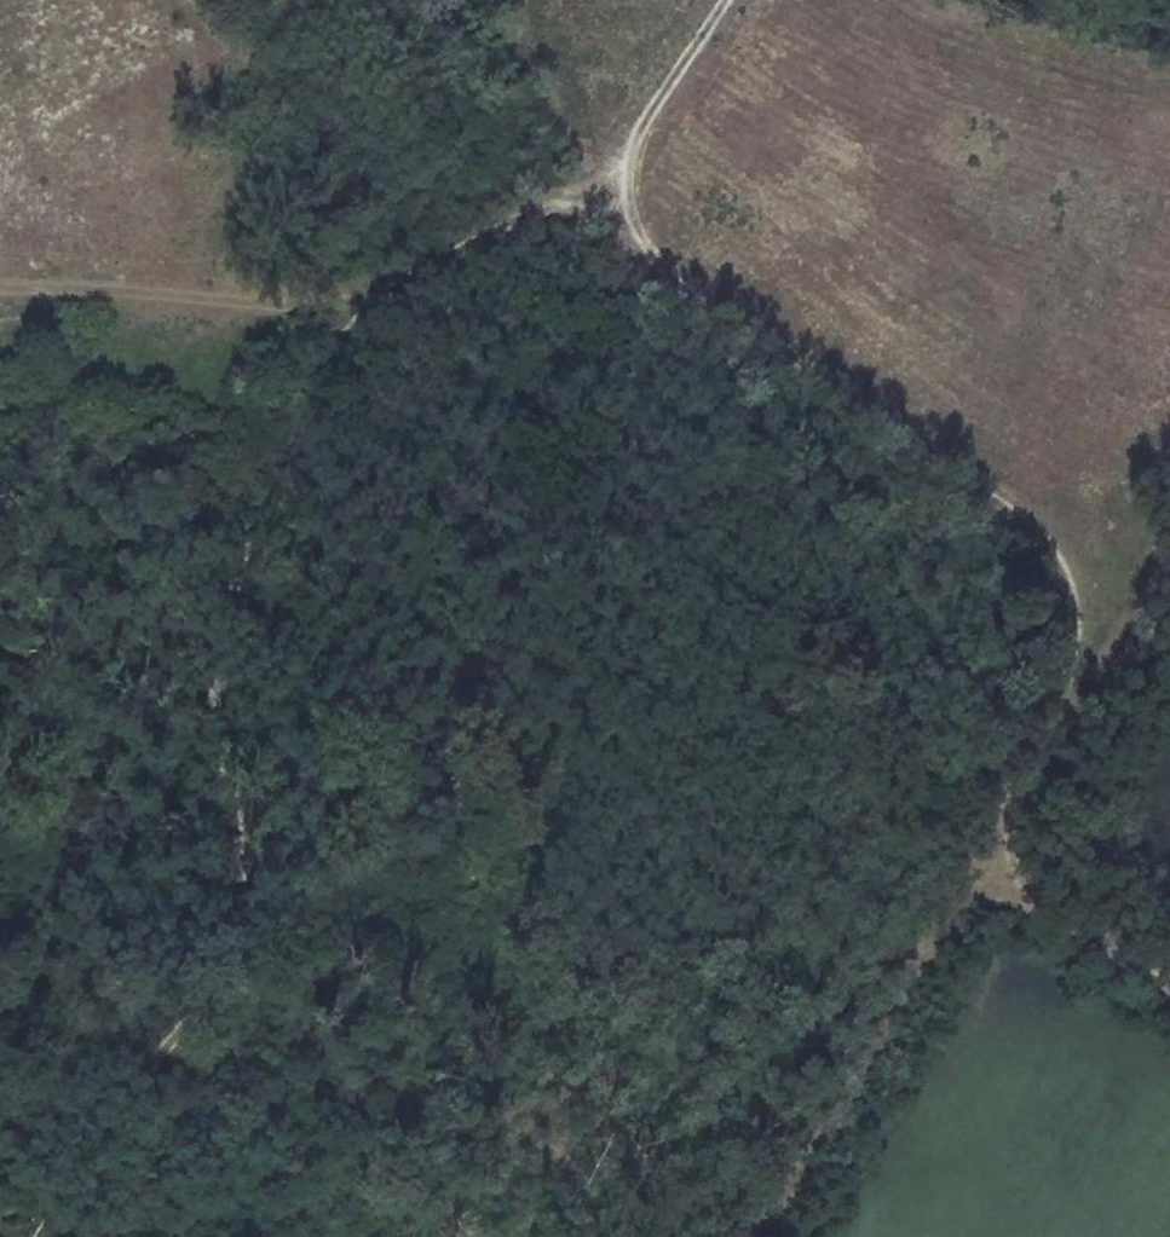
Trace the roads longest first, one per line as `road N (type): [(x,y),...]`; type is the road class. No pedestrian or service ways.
road 1 (track): [(726,0),(598,199),(660,280),(849,427),(989,504),(1055,567),(1066,635),(990,886),(938,931),(775,1236)]
road 2 (track): [(598,199),(464,234),(330,311),(0,282)]
road 3 (track): [(990,886),(1169,998)]

